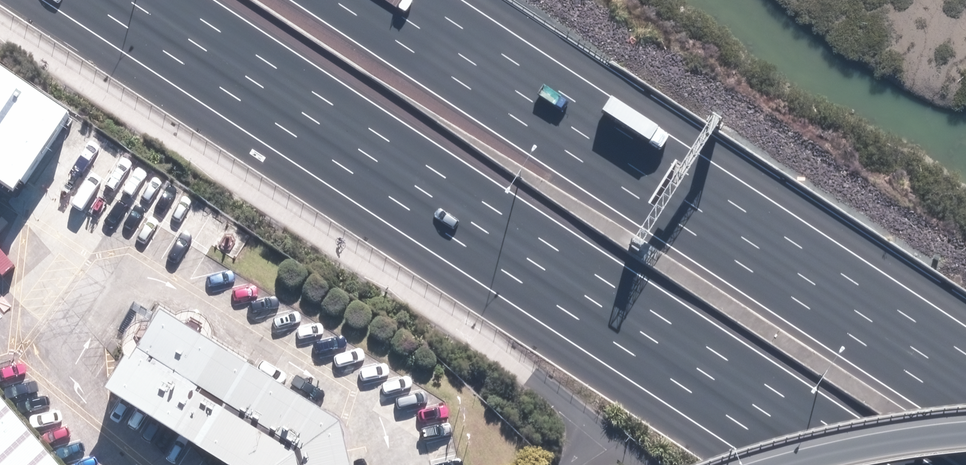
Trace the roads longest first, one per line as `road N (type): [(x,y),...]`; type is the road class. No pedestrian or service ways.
road 1 (motorway): [(848,464),(129,0)]
road 2 (motorway): [(380,0),(965,377)]
road 3 (motorway): [(793,464),(965,435)]

